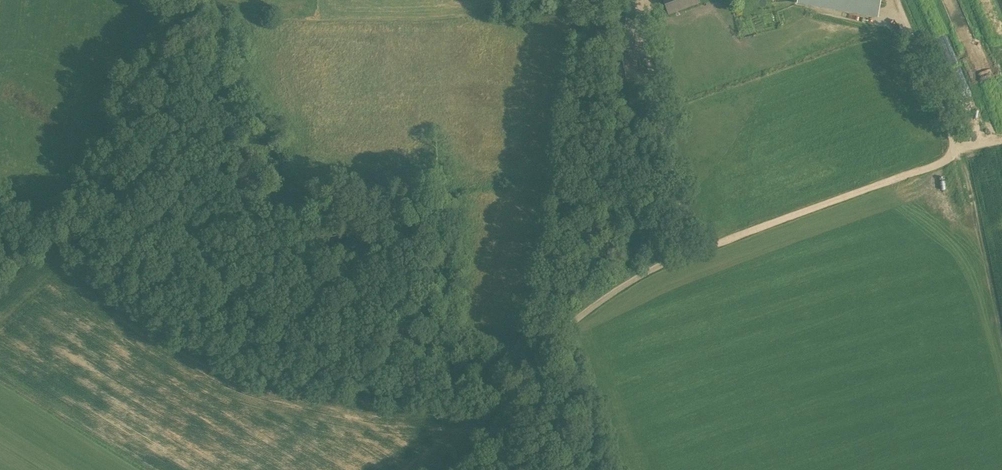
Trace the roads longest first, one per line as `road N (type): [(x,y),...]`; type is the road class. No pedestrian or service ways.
road 1 (unclassified): [(459,469),(538,403),(580,320),(619,290),(671,269),(684,227),(657,102)]

